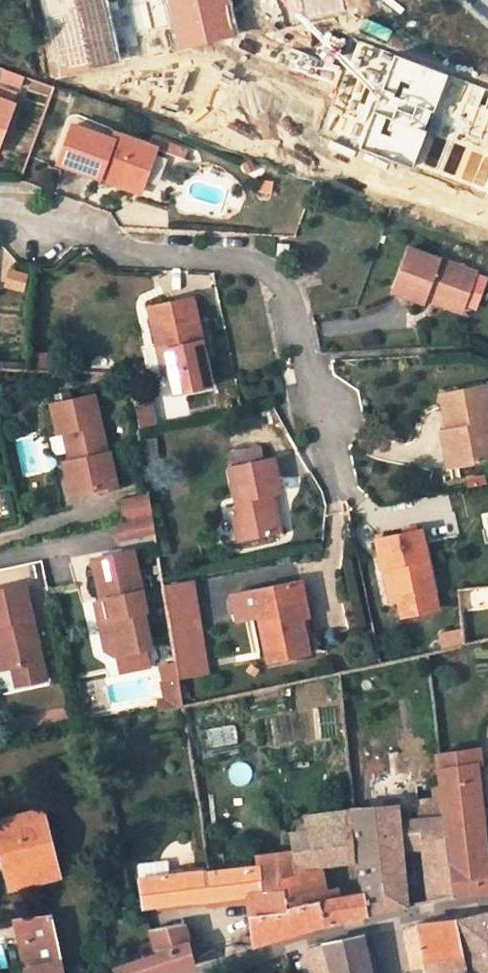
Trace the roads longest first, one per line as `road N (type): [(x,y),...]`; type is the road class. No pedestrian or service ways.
road 1 (residential): [(200,972),(311,938),(487,903)]

